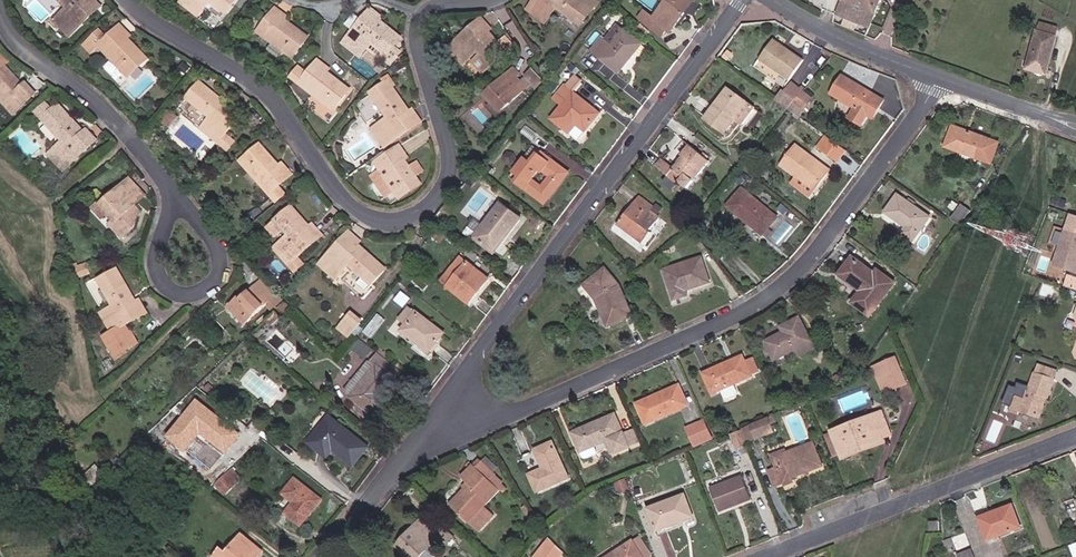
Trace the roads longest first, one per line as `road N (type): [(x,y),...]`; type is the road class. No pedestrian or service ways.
road 1 (residential): [(130,0),(178,39),(275,92),(355,207),(394,222),(435,203),(456,157),(415,11),(488,0)]
road 2 (residential): [(441,416),(506,419),(761,314),(802,286),(832,249),(951,80)]
road 3 (residential): [(750,0),(441,416)]
road 4 (residential): [(1075,439),(787,556)]
road 5 (residential): [(172,184),(120,116),(26,49),(2,0)]
road 6 (residential): [(172,184),(221,252),(221,277),(207,291),(183,293),(165,285),(159,269),(173,206)]
road 7 (tertiary): [(951,80),(814,26),(774,0)]
road 8 (residential): [(441,416),(330,556)]
road 9 (tertiary): [(1075,131),(951,80)]

